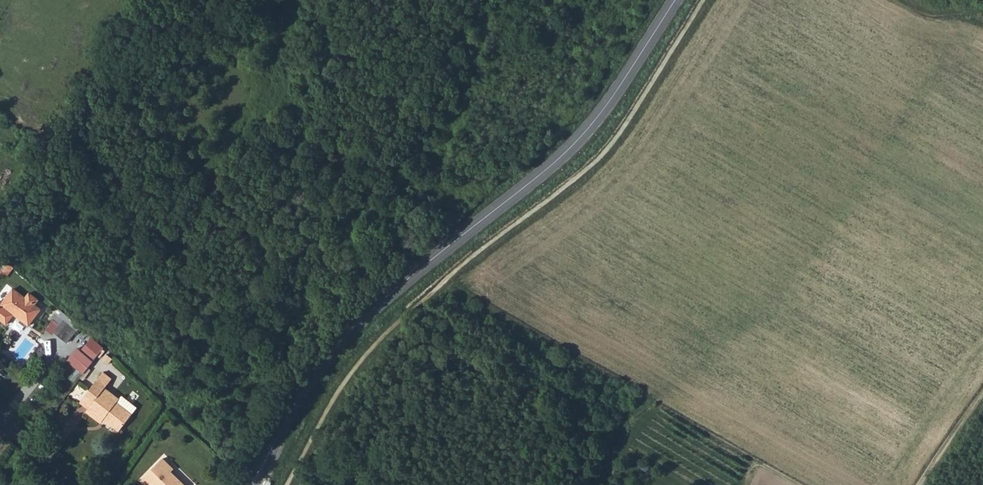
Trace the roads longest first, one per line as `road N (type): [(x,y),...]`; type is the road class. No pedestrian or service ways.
road 1 (secondary): [(675,0),(580,137),(335,348),(251,484)]

